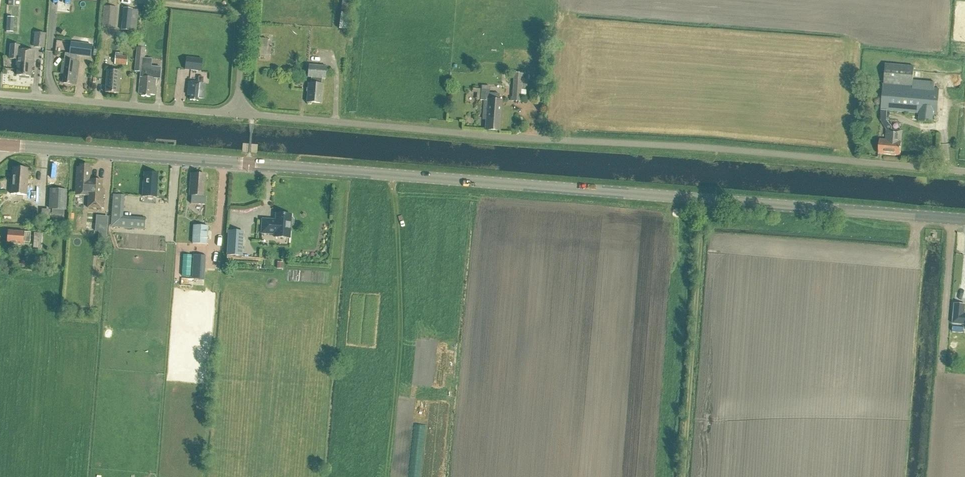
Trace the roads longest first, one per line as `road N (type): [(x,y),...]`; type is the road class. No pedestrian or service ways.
road 1 (secondary): [(964,222),(0,146)]
road 2 (unclassified): [(964,172),(237,113)]
road 3 (unclassified): [(237,113),(0,95)]

